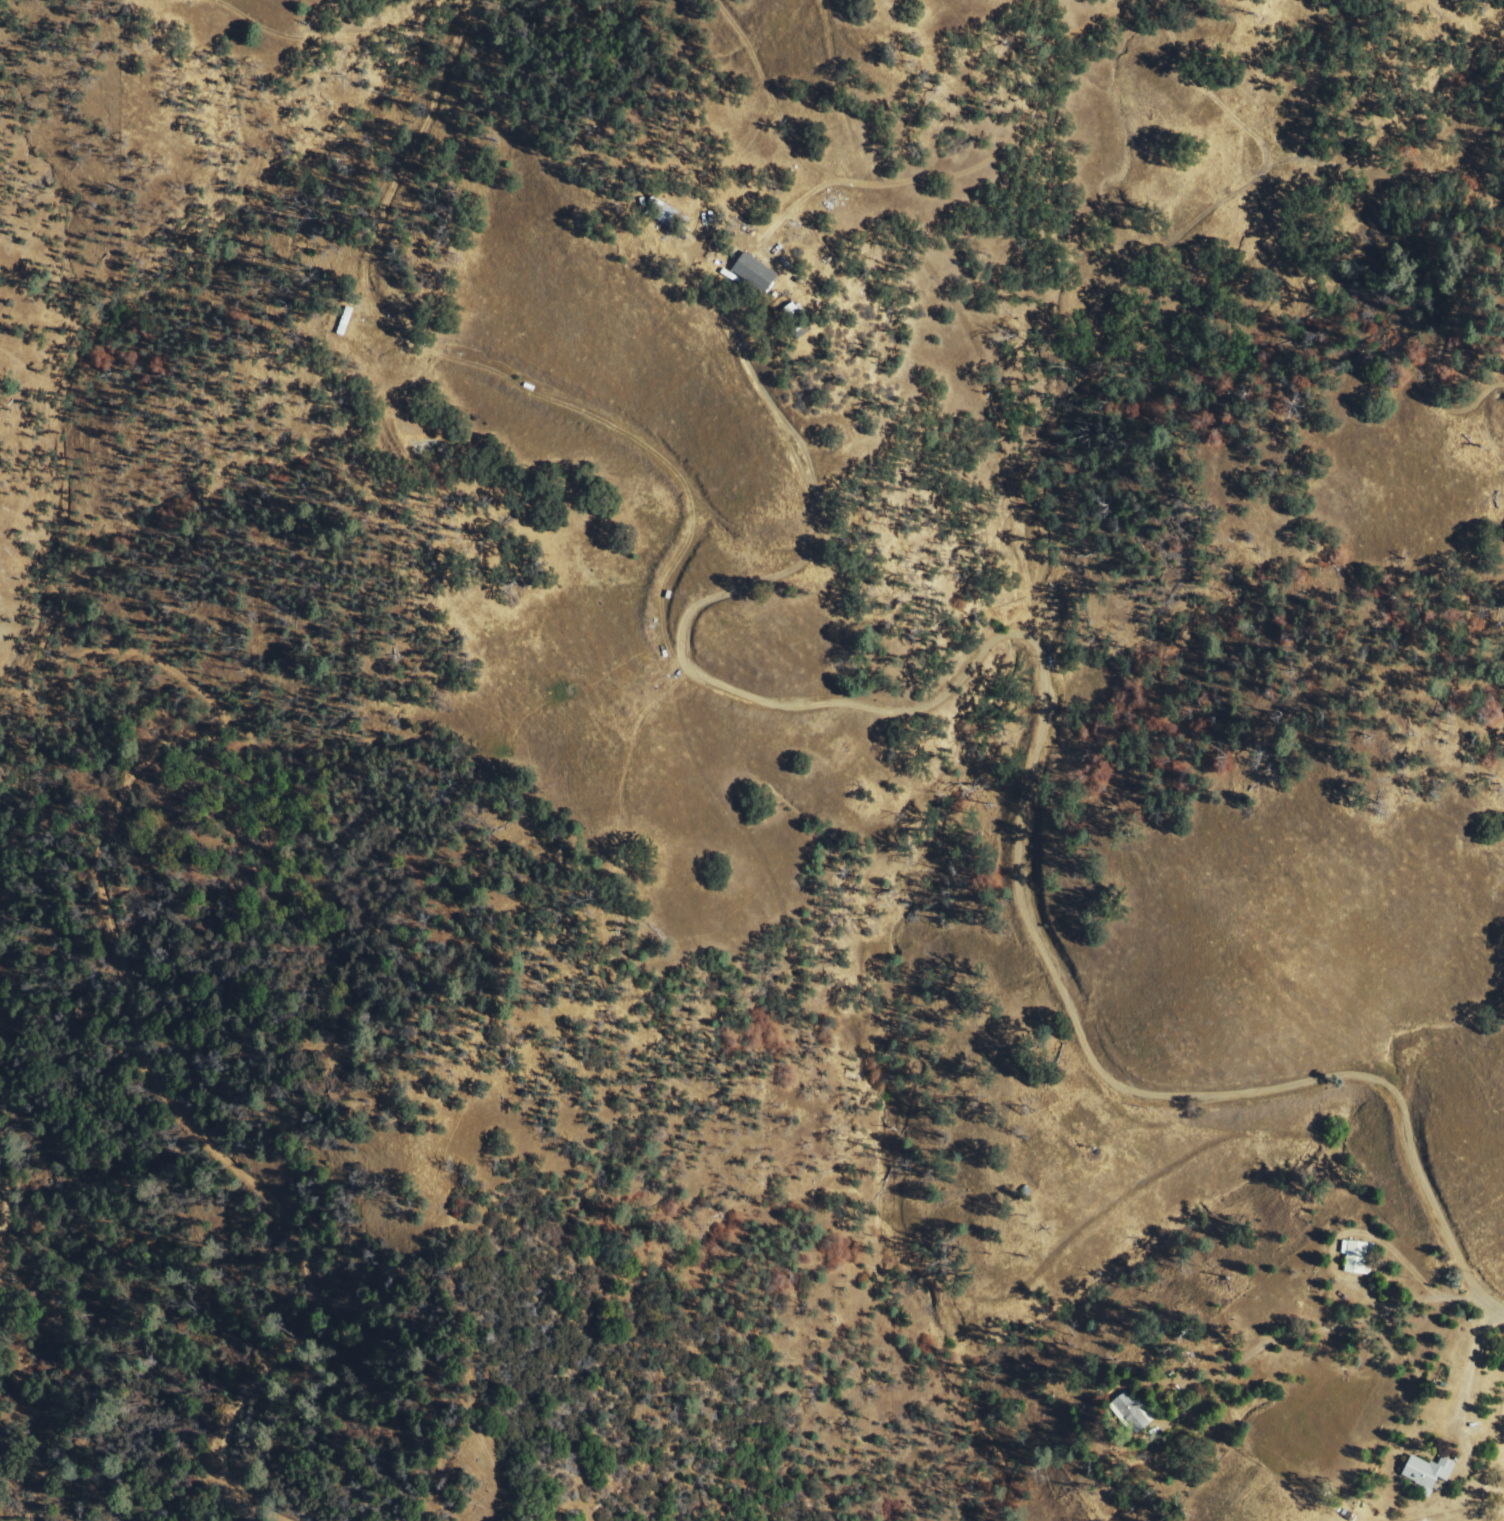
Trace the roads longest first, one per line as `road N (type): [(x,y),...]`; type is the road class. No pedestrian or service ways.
road 1 (residential): [(1503,1312),(1453,1235),(1407,1103),(1384,1074),(1184,1100),(1134,1098),(1104,1070),(1032,890),(1056,651),(1036,629),(983,653),(931,703),(899,706),(780,704),(706,680),(683,654),(687,615),(801,558),(812,536),(803,466),(738,351)]
road 2 (residential): [(1360,78),(1301,68),(1248,19),(1249,0)]

